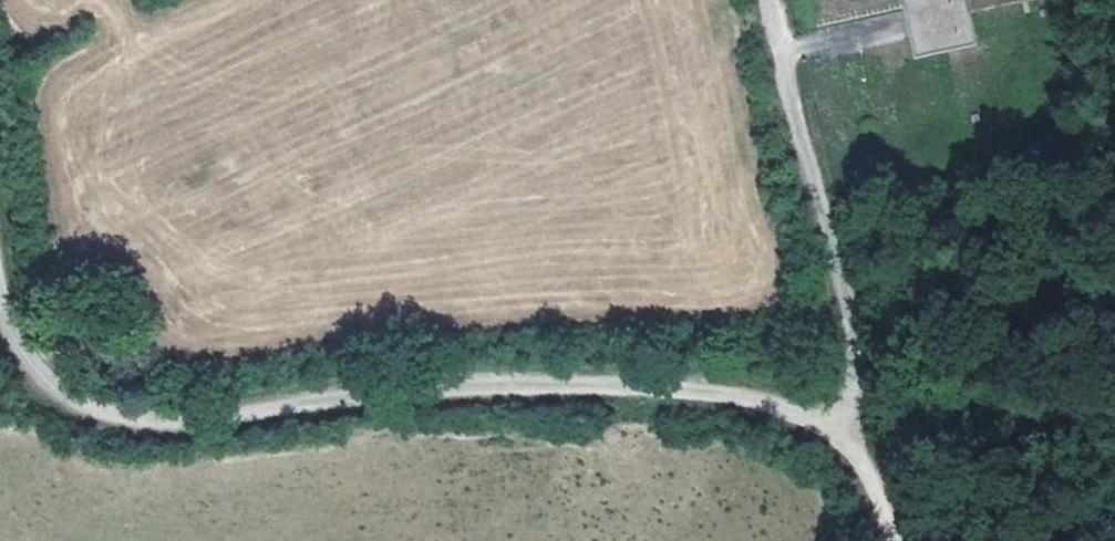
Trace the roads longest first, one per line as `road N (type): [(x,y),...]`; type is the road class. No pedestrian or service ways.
road 1 (unclassified): [(0,292),(14,337),(52,384),(131,420),(210,420),(344,397),(523,384),(751,399),(846,437)]
road 2 (unclassified): [(765,0),(852,327),(855,387),(846,437)]

